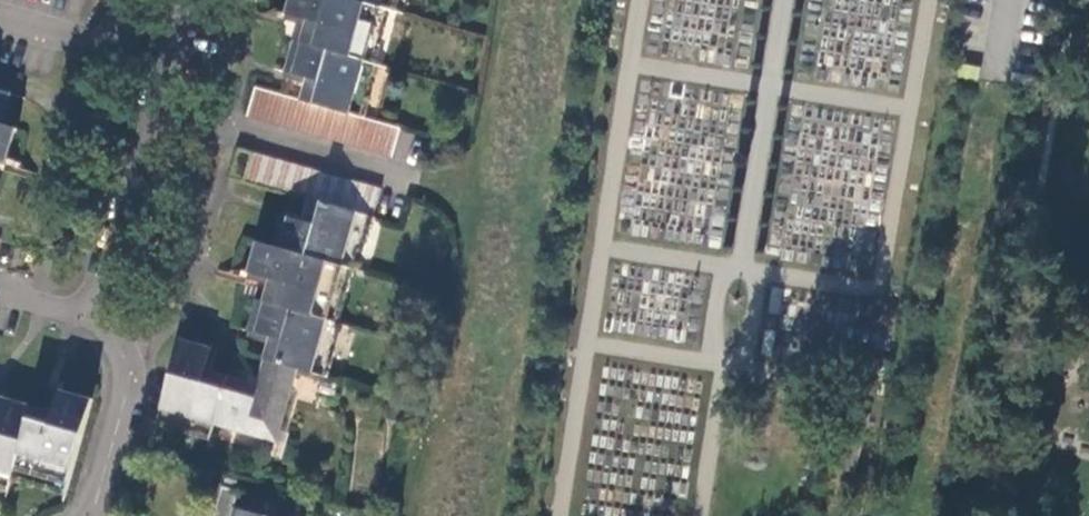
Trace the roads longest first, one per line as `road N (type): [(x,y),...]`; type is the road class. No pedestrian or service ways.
road 1 (residential): [(174,0),(160,42),(158,106),(103,294),(128,363),(128,388),(94,515)]

